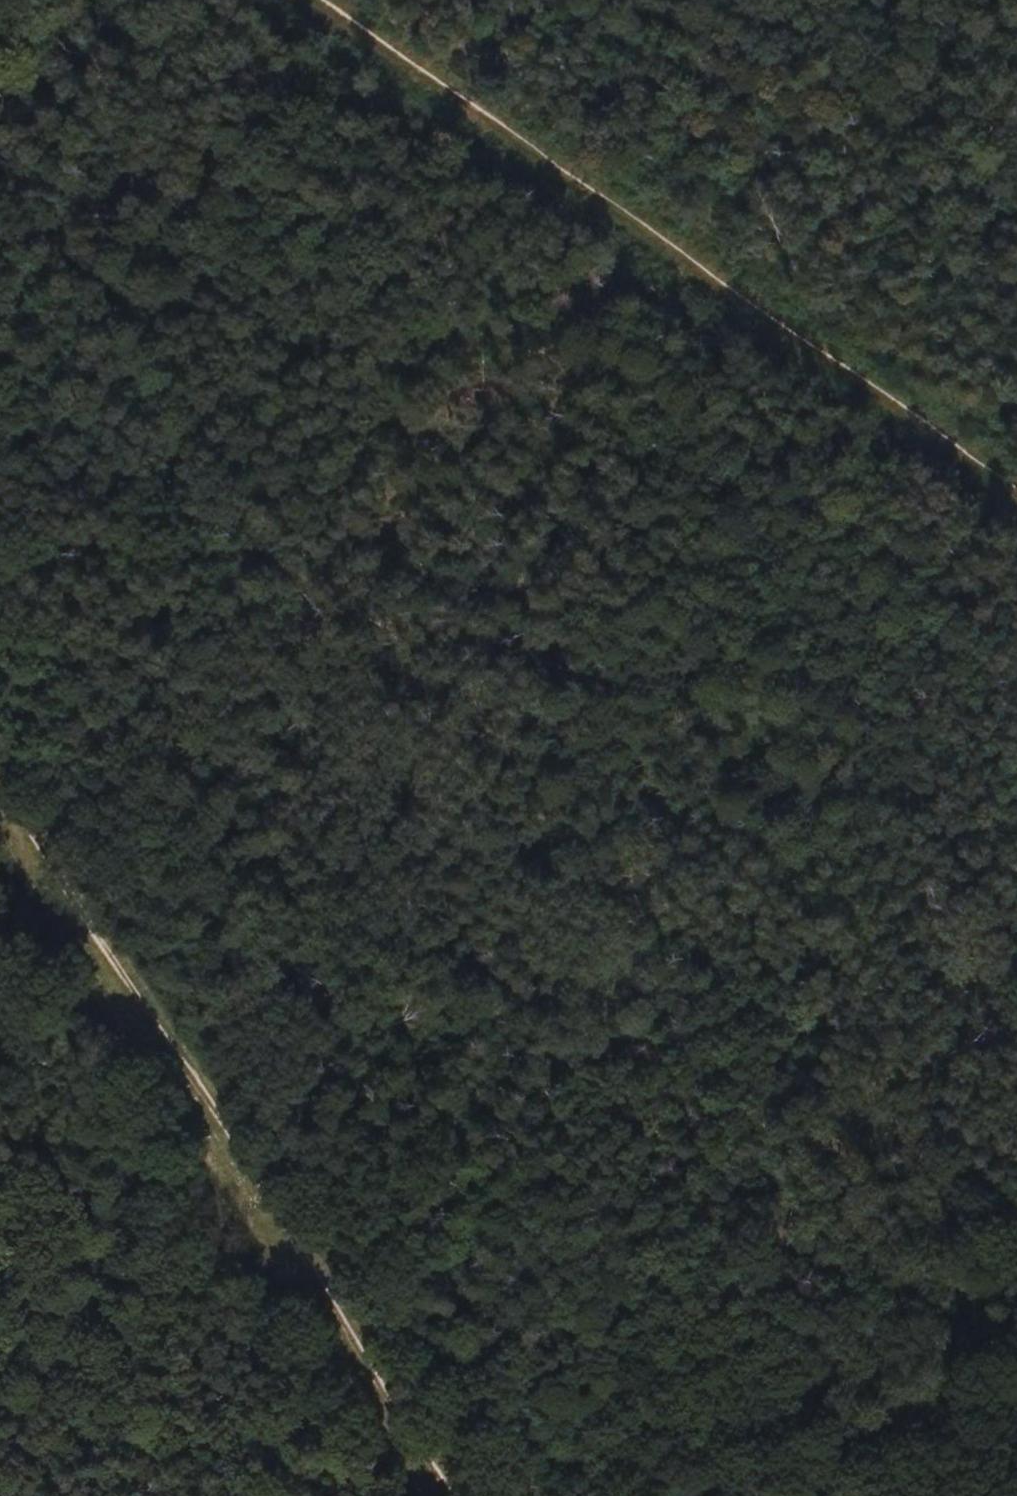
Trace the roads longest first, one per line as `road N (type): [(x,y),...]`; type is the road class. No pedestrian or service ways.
road 1 (track): [(448,1495),(298,1242),(0,781)]
road 2 (track): [(763,1495),(1016,1395)]

